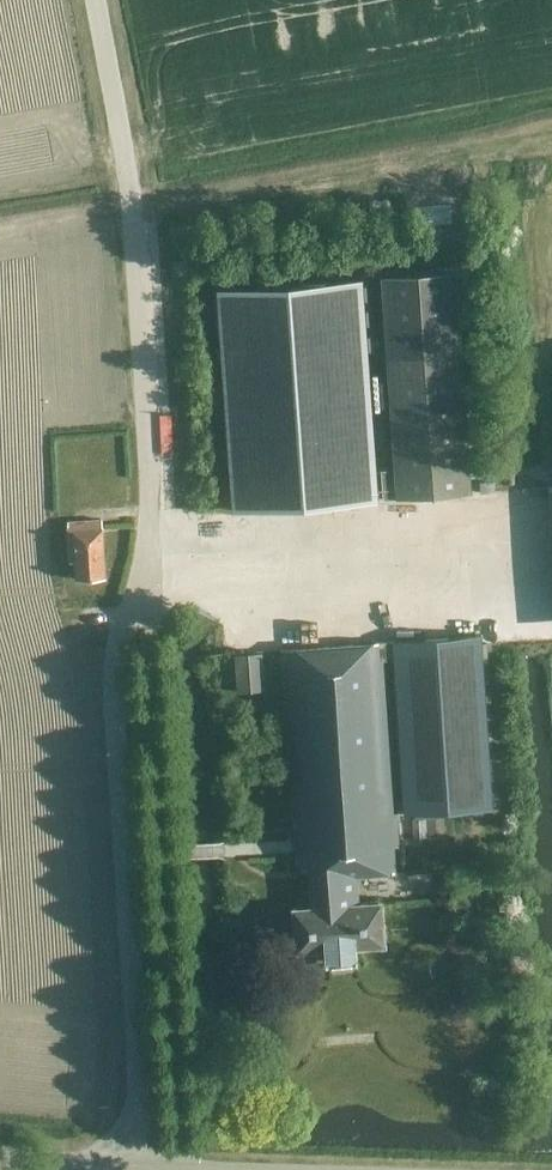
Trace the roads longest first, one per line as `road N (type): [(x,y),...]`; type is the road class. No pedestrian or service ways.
road 1 (unclassified): [(146,1164),(113,659),(148,563),(149,451),(128,194),(94,0)]
road 2 (tertiary): [(0,1156),(146,1164)]
road 3 (tertiary): [(146,1164),(278,1169)]

